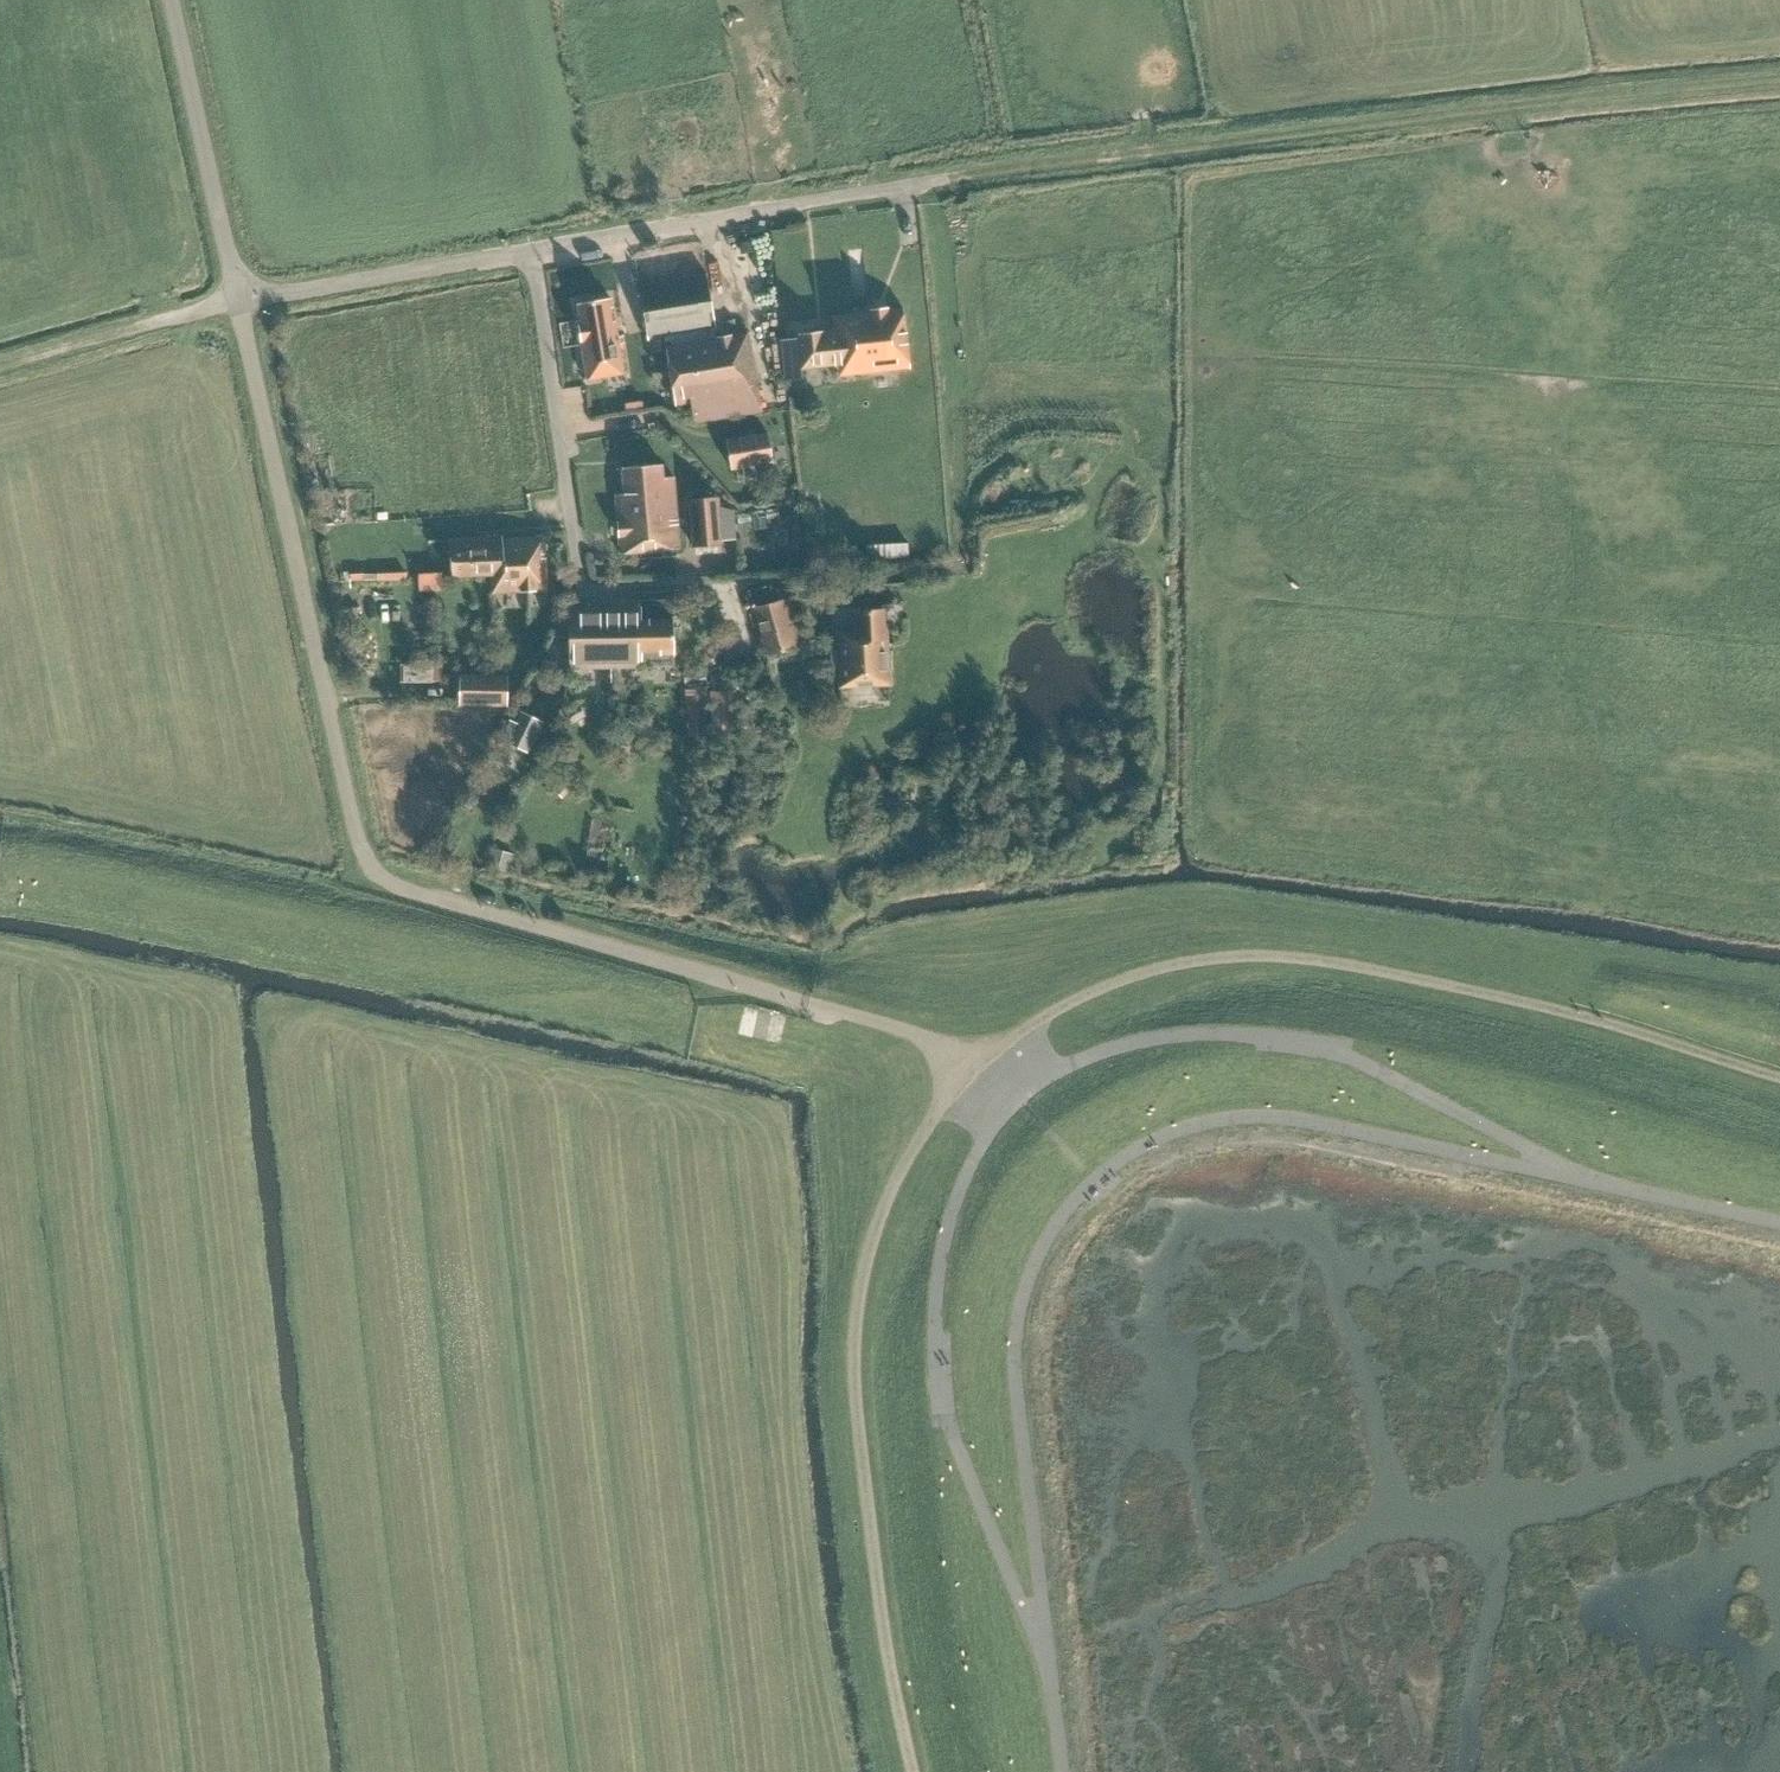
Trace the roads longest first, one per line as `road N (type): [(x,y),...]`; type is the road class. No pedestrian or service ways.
road 1 (unclassified): [(974,1063),(924,1036),(391,882),(357,858),(238,297)]
road 2 (track): [(1779,76),(1610,91),(945,177)]
road 3 (residential): [(530,251),(578,579),(593,592),(719,588),(730,599),(742,651)]
road 4 (unclassified): [(530,251),(945,177)]
road 5 (unclassified): [(238,297),(172,0)]
road 6 (unclassified): [(238,297),(530,251)]
road 7 (track): [(0,366),(238,297)]

